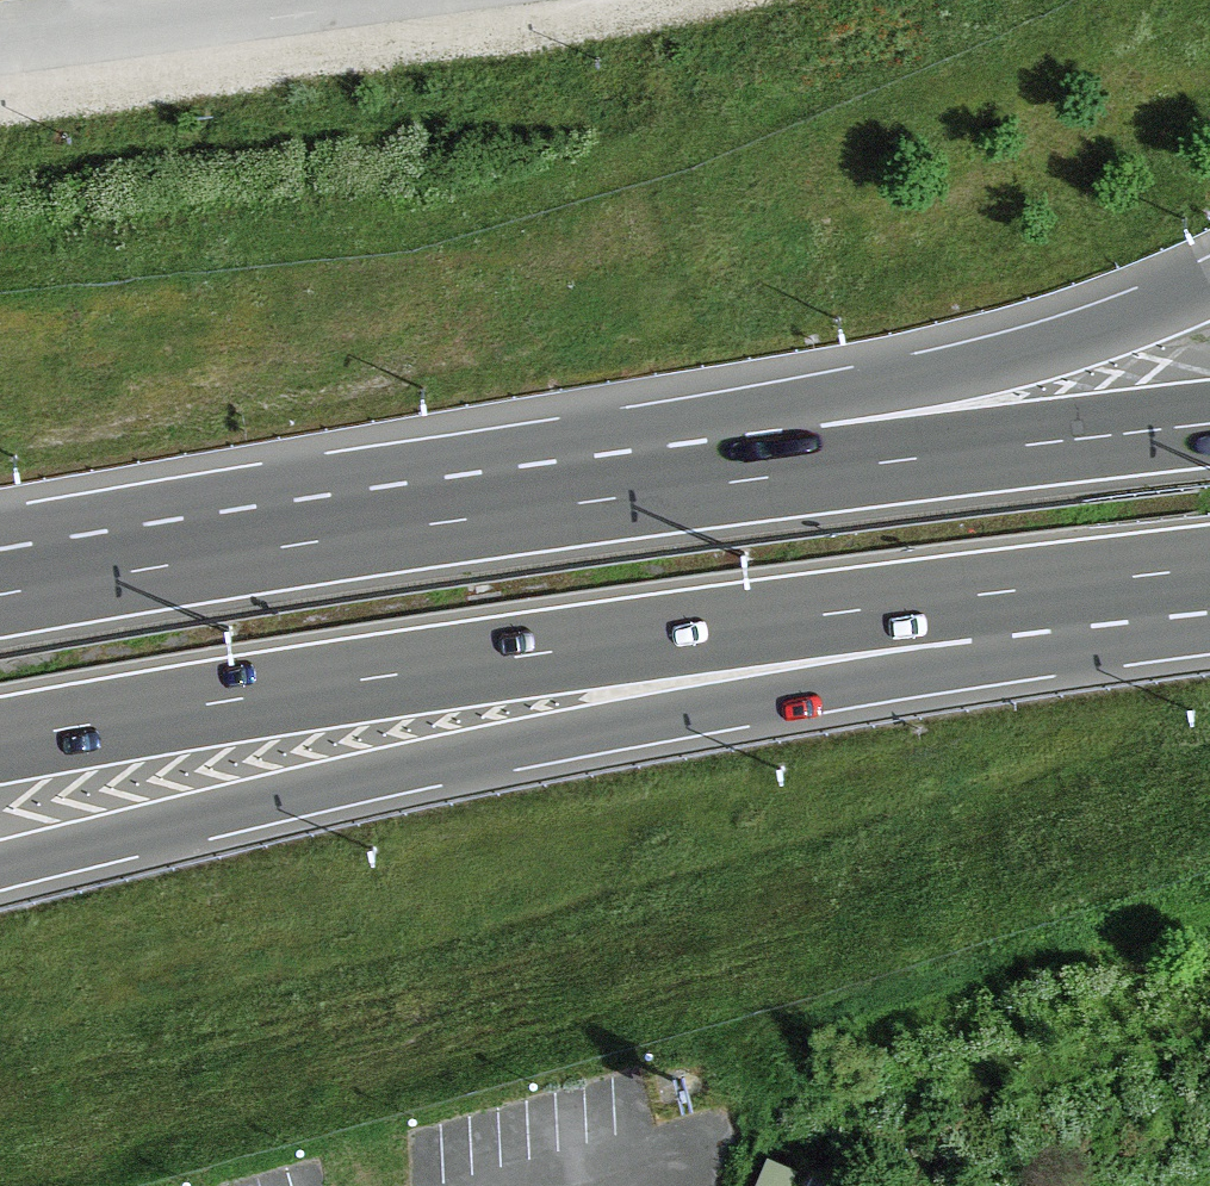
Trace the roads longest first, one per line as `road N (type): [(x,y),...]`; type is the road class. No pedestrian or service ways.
road 1 (motorway): [(0,865),(586,728),(1209,600)]
road 2 (motorway): [(0,743),(699,633),(1209,570)]
road 3 (motorway): [(1209,282),(969,372),(430,519)]
road 4 (motorway): [(1209,421),(430,519)]
road 5 (motorway): [(430,519),(0,590)]

